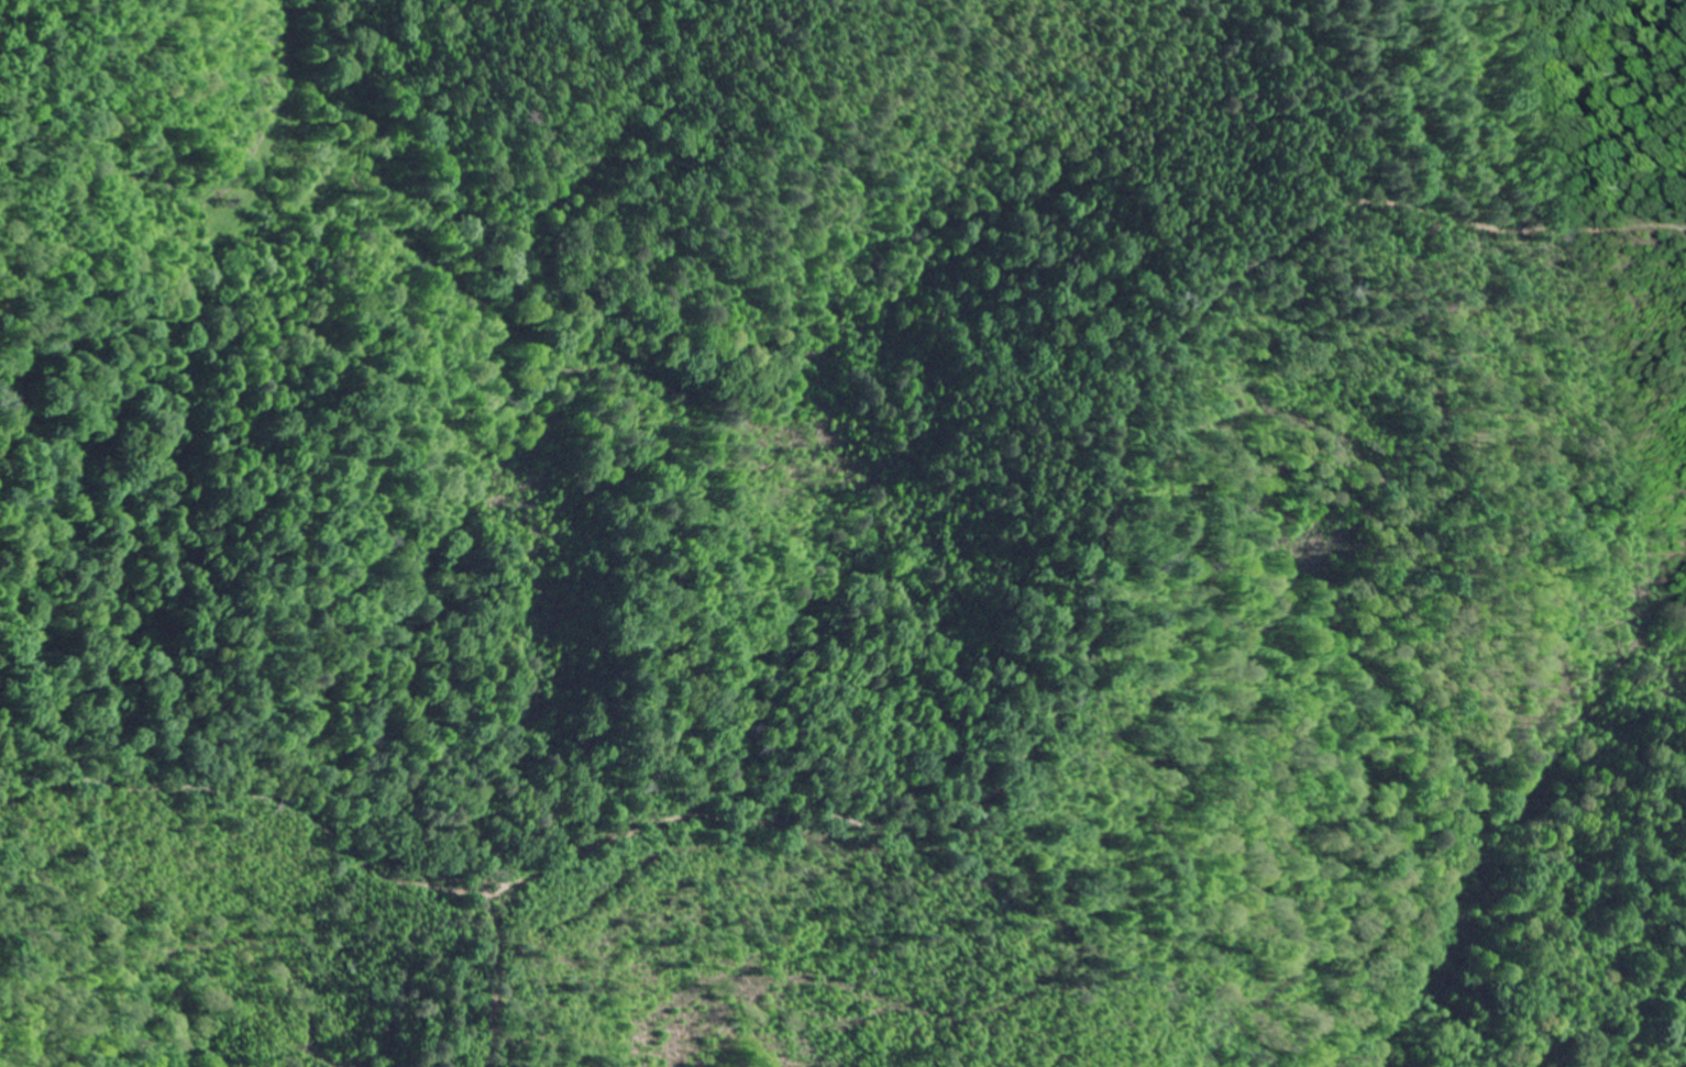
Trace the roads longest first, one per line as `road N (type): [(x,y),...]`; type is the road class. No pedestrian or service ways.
road 1 (track): [(1685,224),(1568,232),(1417,204),(1341,205),(1283,252),(1246,269),(1159,349),(1114,457),(1092,640),(1079,678),(1047,734),(979,802),(939,821),(899,823),(819,808),(757,820),(668,815),(487,893)]

